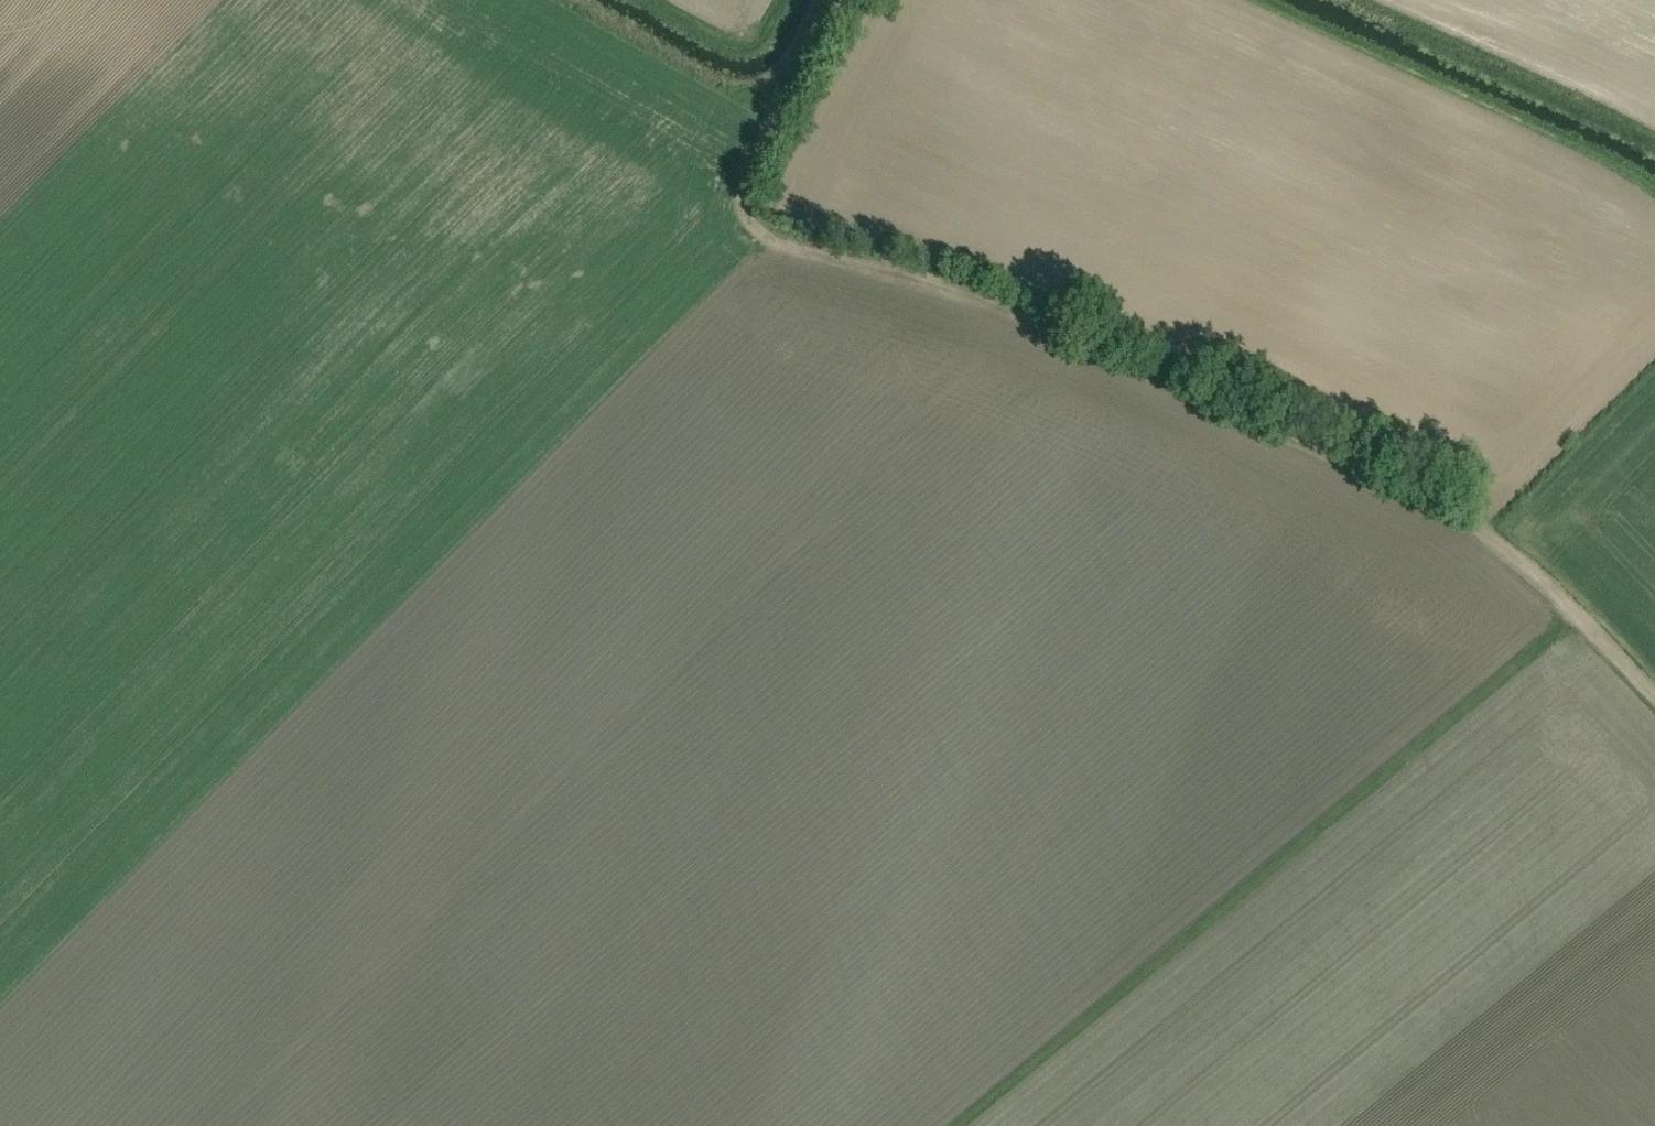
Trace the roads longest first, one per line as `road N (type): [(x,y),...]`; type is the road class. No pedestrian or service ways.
road 1 (track): [(1569,613),(1480,529),(1388,479),(977,299),(776,243),(756,229),(747,211),(749,181),(845,0)]
road 2 (track): [(1654,700),(1569,613)]

